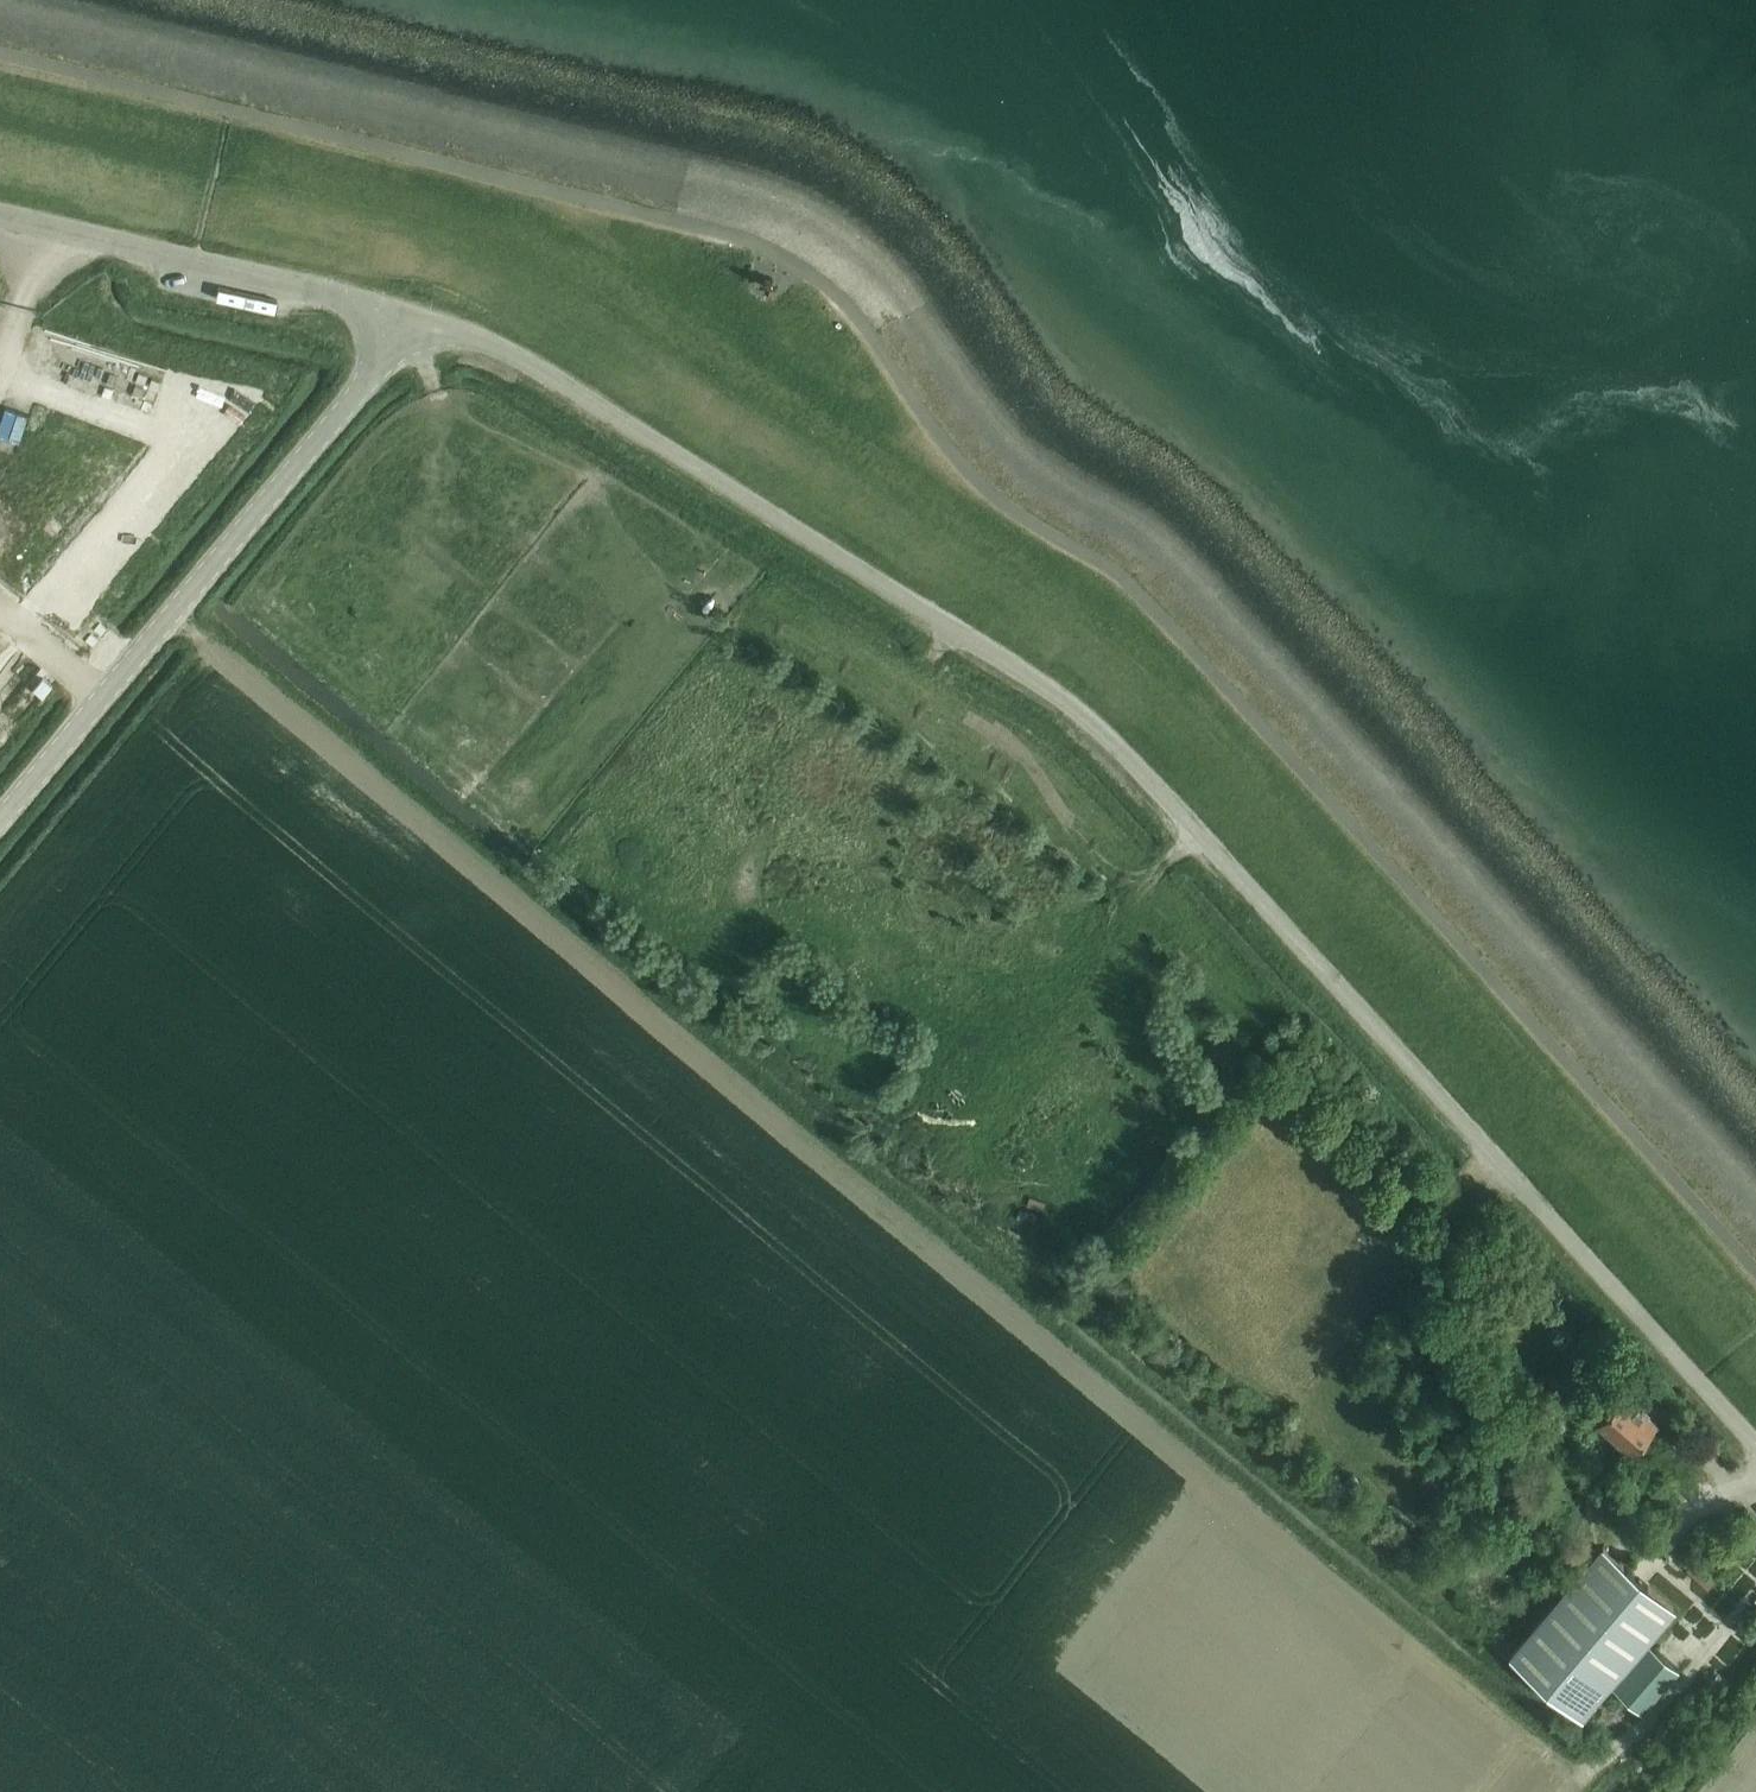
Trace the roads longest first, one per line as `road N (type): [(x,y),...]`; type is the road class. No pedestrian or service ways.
road 1 (unclassified): [(1755,1449),(1400,1052),(1079,711),(510,359),(410,323)]
road 2 (unclassified): [(0,815),(410,323)]
road 3 (unclassified): [(410,323),(326,291),(0,219)]

